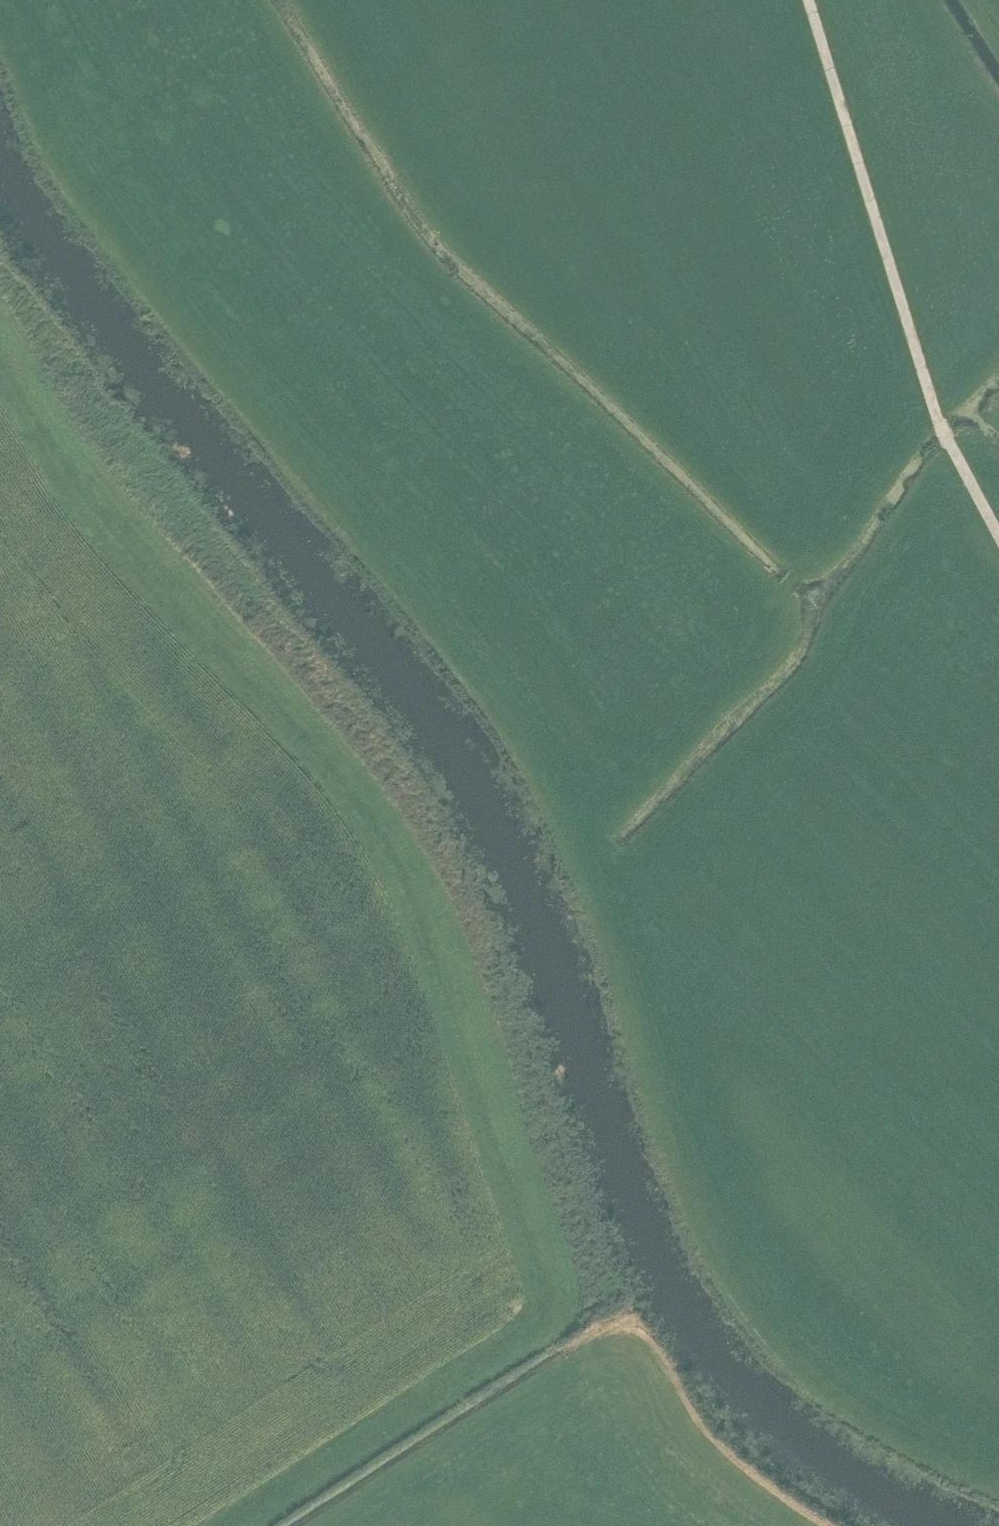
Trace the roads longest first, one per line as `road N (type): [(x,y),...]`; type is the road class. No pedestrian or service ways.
road 1 (track): [(814,0),(937,415),(998,533)]

